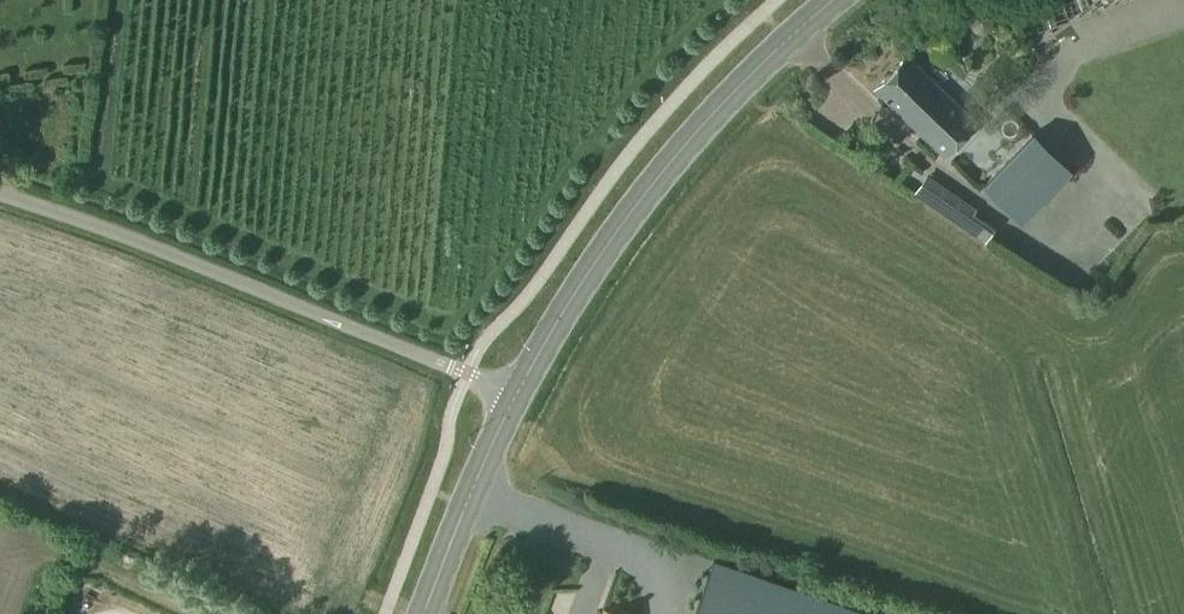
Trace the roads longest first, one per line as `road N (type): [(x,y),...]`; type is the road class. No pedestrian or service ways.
road 1 (unclassified): [(517,396),(0,195)]
road 2 (primary): [(517,396),(649,191),(830,0)]
road 3 (primary): [(428,613),(517,396)]

